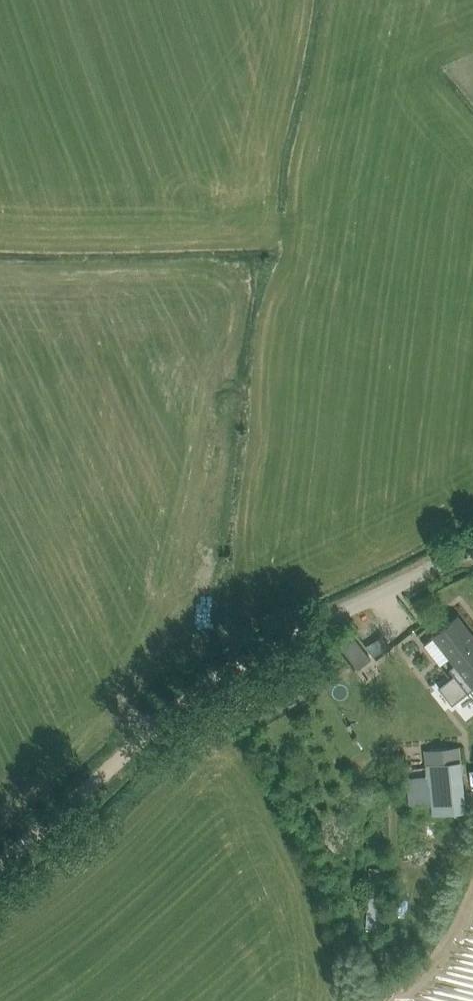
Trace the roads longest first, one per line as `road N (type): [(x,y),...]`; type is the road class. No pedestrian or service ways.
road 1 (track): [(0,854),(218,675),(325,624)]
road 2 (unclassified): [(325,624),(472,551)]

